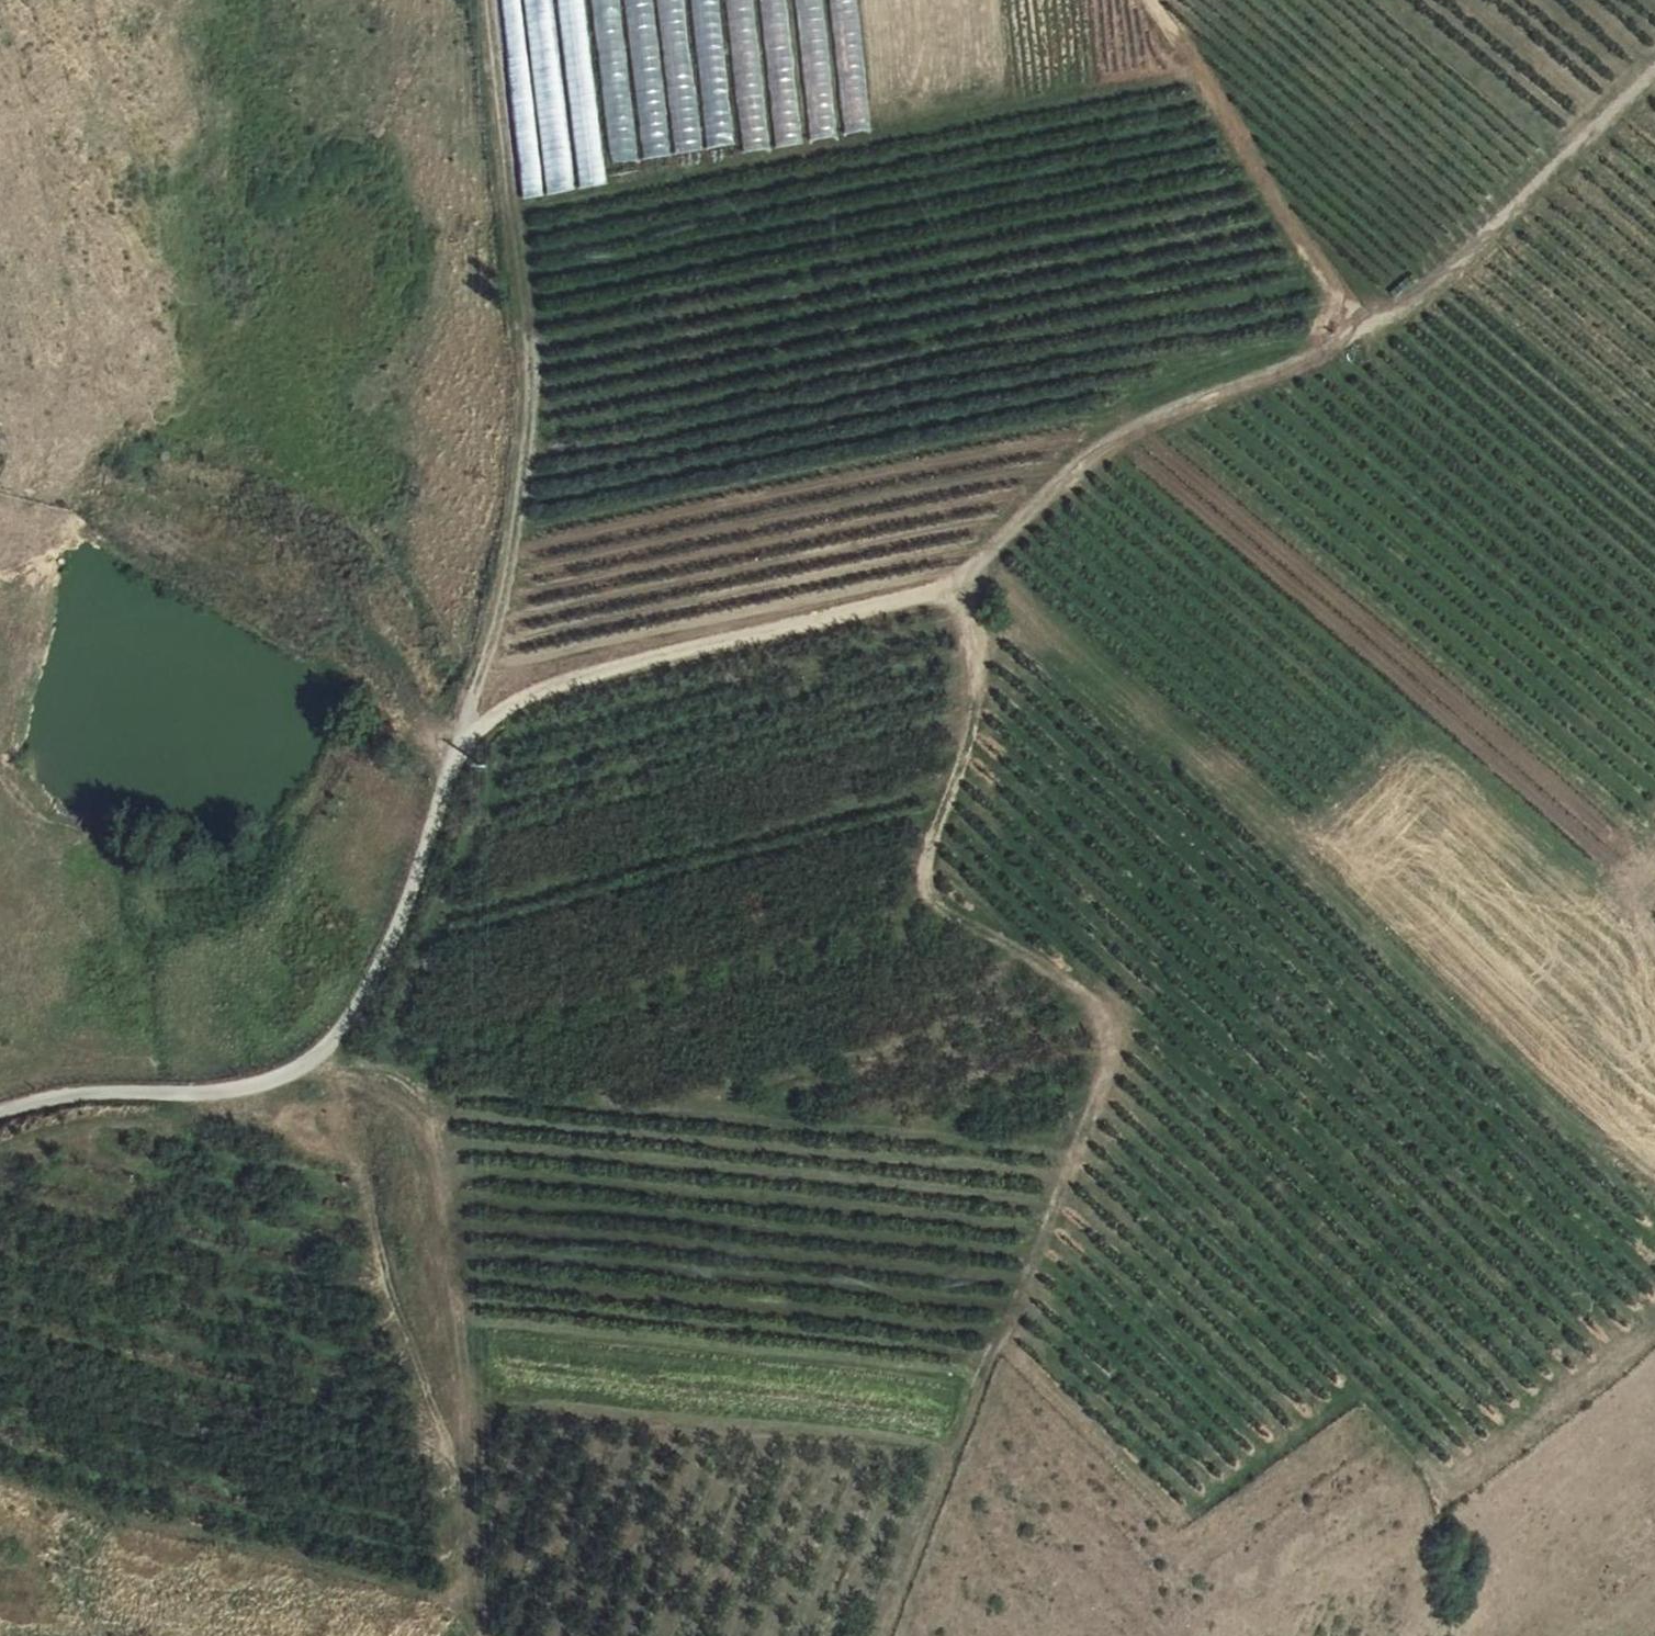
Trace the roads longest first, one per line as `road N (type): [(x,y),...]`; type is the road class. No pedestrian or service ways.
road 1 (unclassified): [(0,1123),(72,1096),(264,1089),(343,1037),(466,732),(658,653),(952,592),(1137,428),(1336,353),(1361,332)]
road 2 (track): [(1654,75),(1411,305),(1361,332)]

